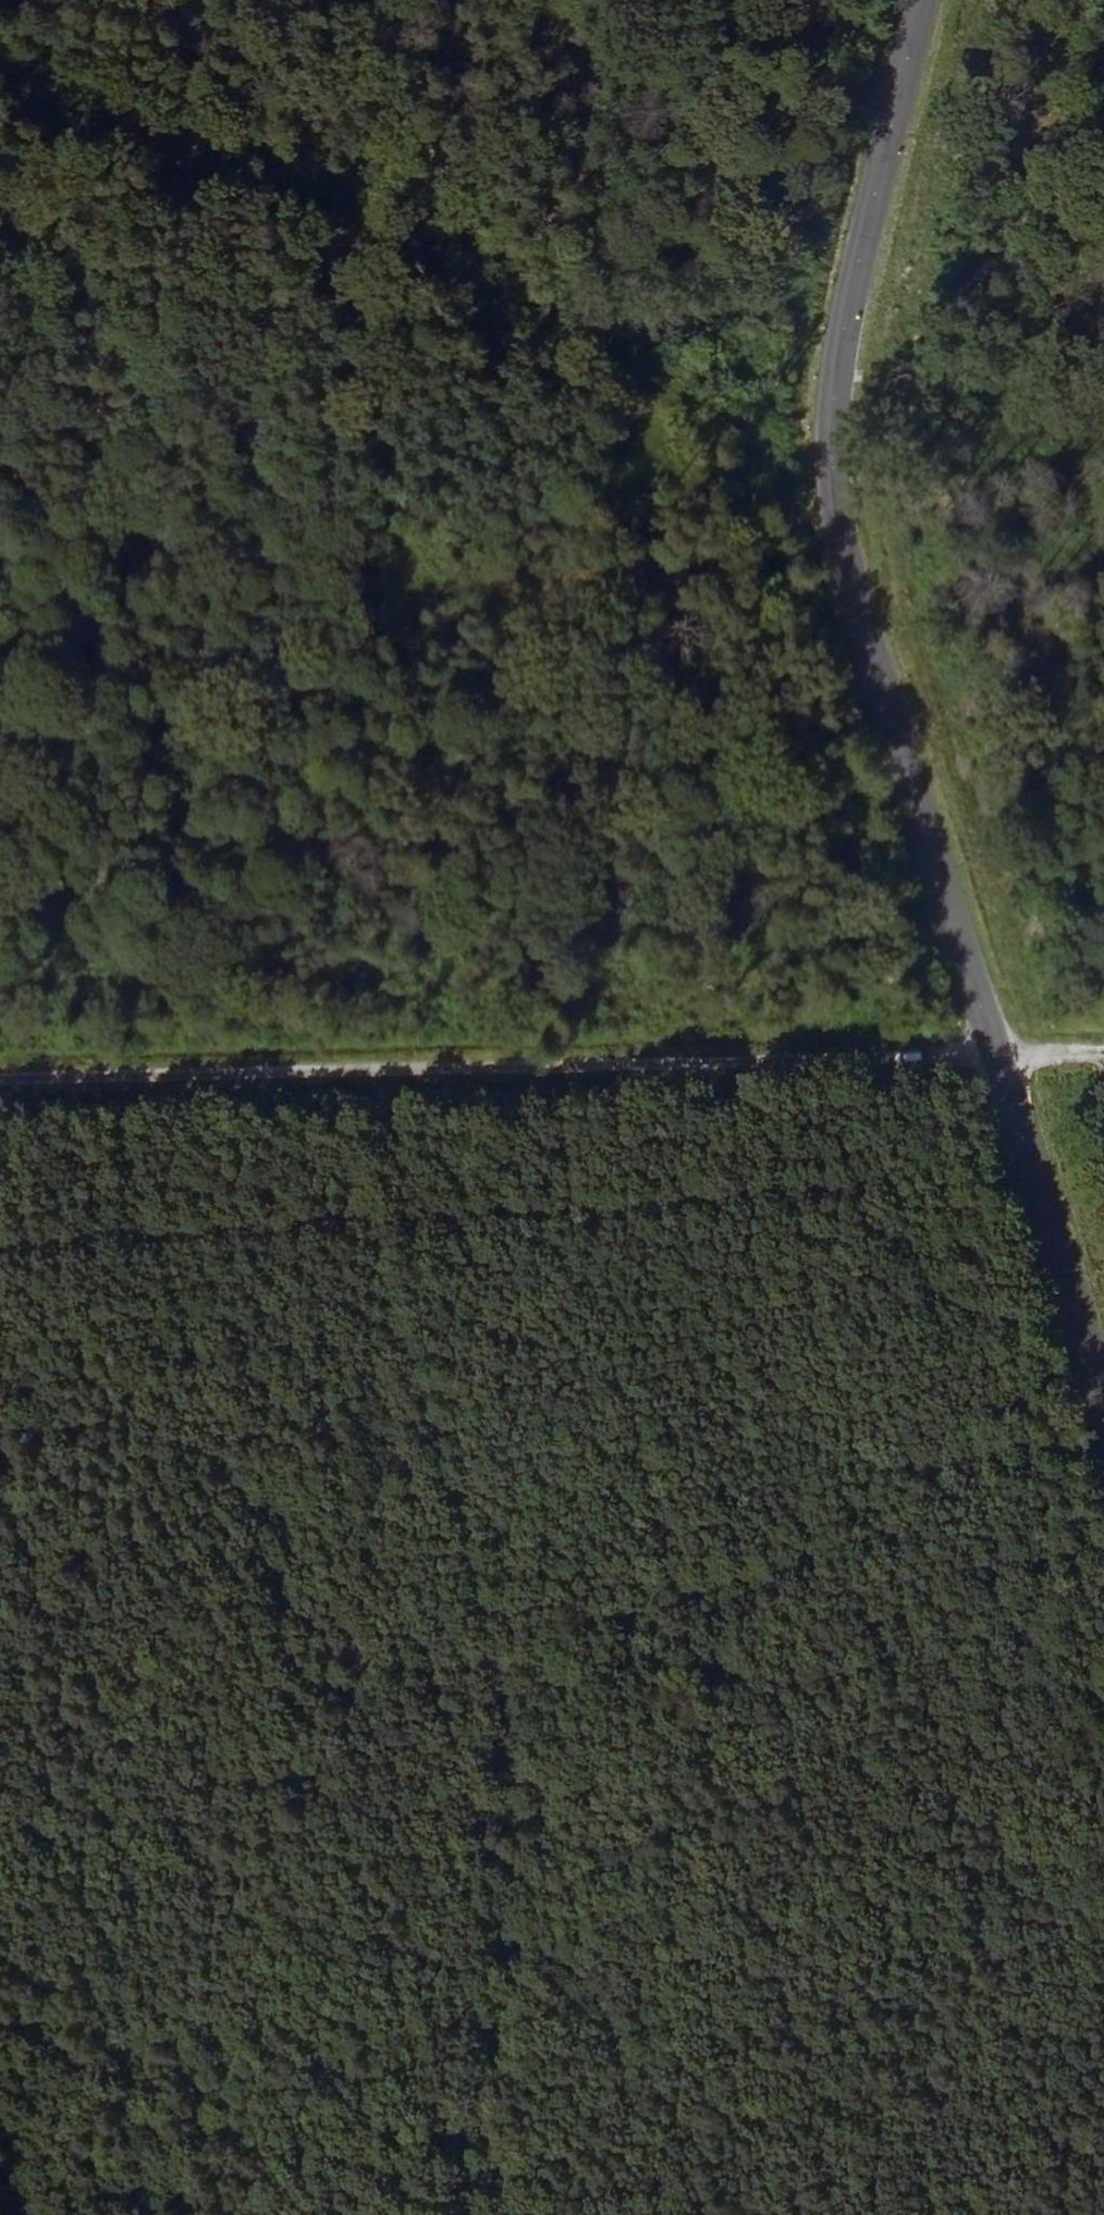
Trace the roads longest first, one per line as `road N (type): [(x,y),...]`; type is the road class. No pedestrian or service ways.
road 1 (tertiary): [(1103,1339),(864,542),(857,487),(957,0)]
road 2 (track): [(0,1096),(1103,1079)]

